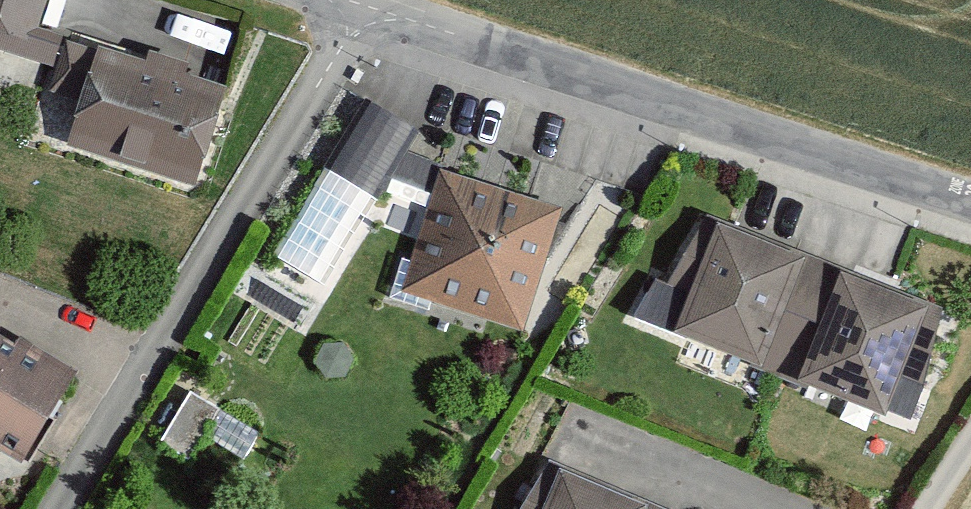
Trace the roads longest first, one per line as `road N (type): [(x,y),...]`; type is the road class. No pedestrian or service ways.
road 1 (residential): [(367,6),(970,201)]
road 2 (residential): [(367,6),(58,508)]

